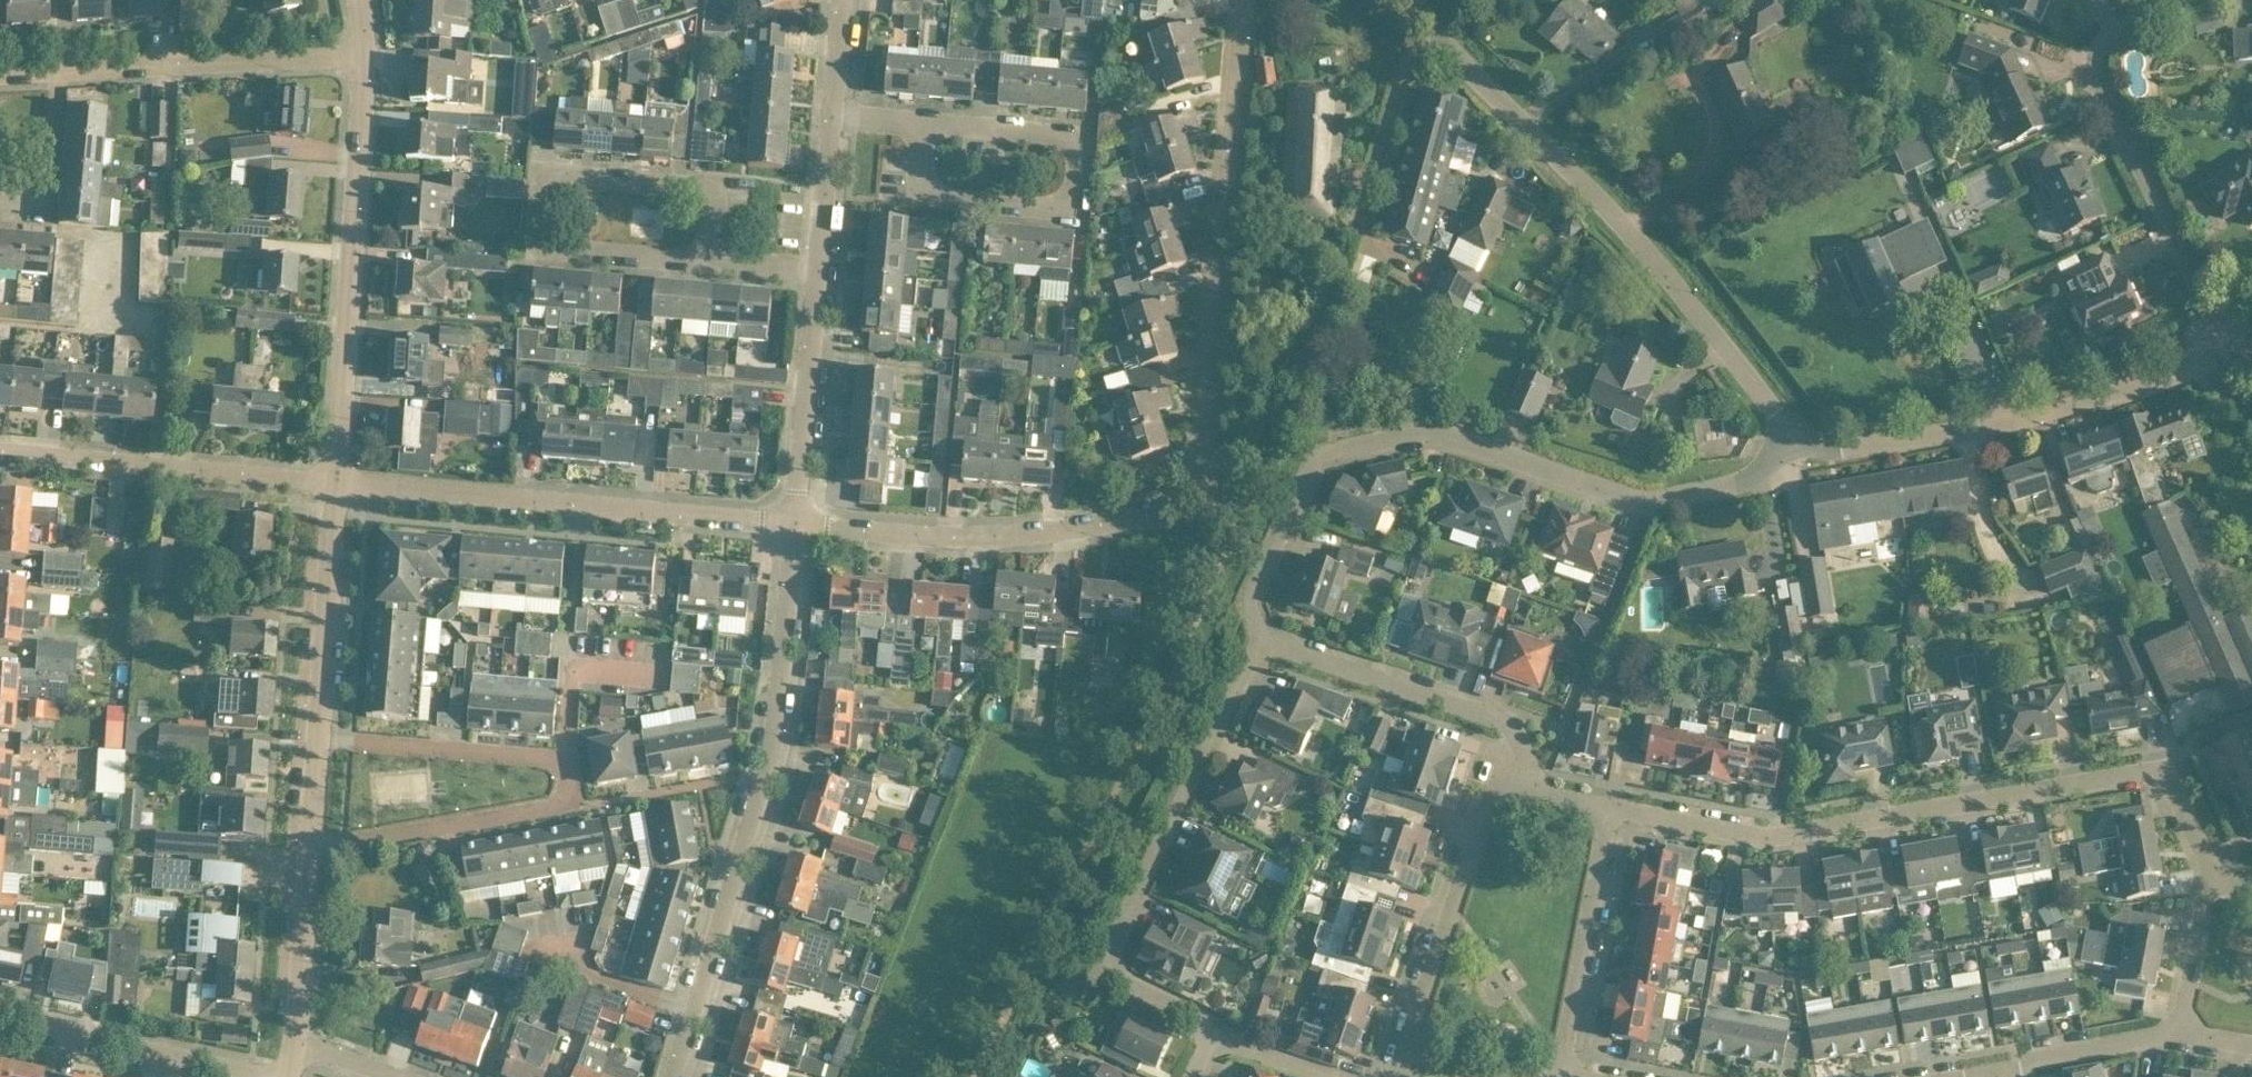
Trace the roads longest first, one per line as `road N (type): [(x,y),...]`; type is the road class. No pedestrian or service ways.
road 1 (unclassified): [(795,523),(951,537),(1028,534),(1177,508),(1198,493),(1248,0)]
road 2 (unclassified): [(1262,640),(1252,595),(1327,450),(1438,429),(1663,497),(1771,462),(1787,432)]
road 3 (unclassified): [(296,848),(556,812),(565,798),(565,758),(304,734)]
road 4 (residential): [(1414,0),(1441,41),(1656,269),(1787,432)]
road 5 (unclassified): [(666,1076),(768,774),(795,523)]
road 6 (unclassified): [(1600,799),(1735,823),(2149,777)]
road 7 (unclassified): [(1212,1039),(1209,1025),(1112,974),(1106,959),(1262,640)]
road 8 (unclassified): [(330,481),(795,523)]
road 9 (residential): [(727,258),(542,239),(533,224),(532,189),(545,165),(686,171),(718,184),(727,204)]
road 10 (residential): [(1787,432),(1830,442),(1965,422),(2154,372),(2212,342)]
road 11 (unclassified): [(330,481),(363,57)]
road 12 (residential): [(2212,342),(2094,85),(2103,30),(2155,0)]
road 13 (unclassified): [(1384,1076),(1479,809),(1501,784),(1522,784)]
road 14 (residential): [(330,481),(0,453)]
road 15 (unclassified): [(1262,640),(1482,720),(1510,745),(1522,784)]
road 16 (unclassified): [(51,73),(363,57)]
road 17 (residential): [(921,124),(918,183),(931,203),(1051,207),(1066,183),(1063,138),(1054,133)]
road 18 (unclassified): [(276,1076),(0,1017)]
road 19 (unclassified): [(1552,1076),(1566,957),(1600,799)]
road 20 (residential): [(795,523),(819,266)]
road 21 (unclassified): [(304,734),(330,481)]
road 22 (unclassified): [(282,1051),(296,848)]
road 23 (unclassified): [(1992,1060),(2116,1034),(2165,1034)]
road 24 (unclassified): [(0,214),(36,211),(51,73)]
road 25 (unclassified): [(2165,1034),(2199,881)]
road 26 (residential): [(819,266),(829,119)]
road 27 (residential): [(1054,133),(921,124)]
road 28 (unclassified): [(1334,1076),(1212,1039)]

